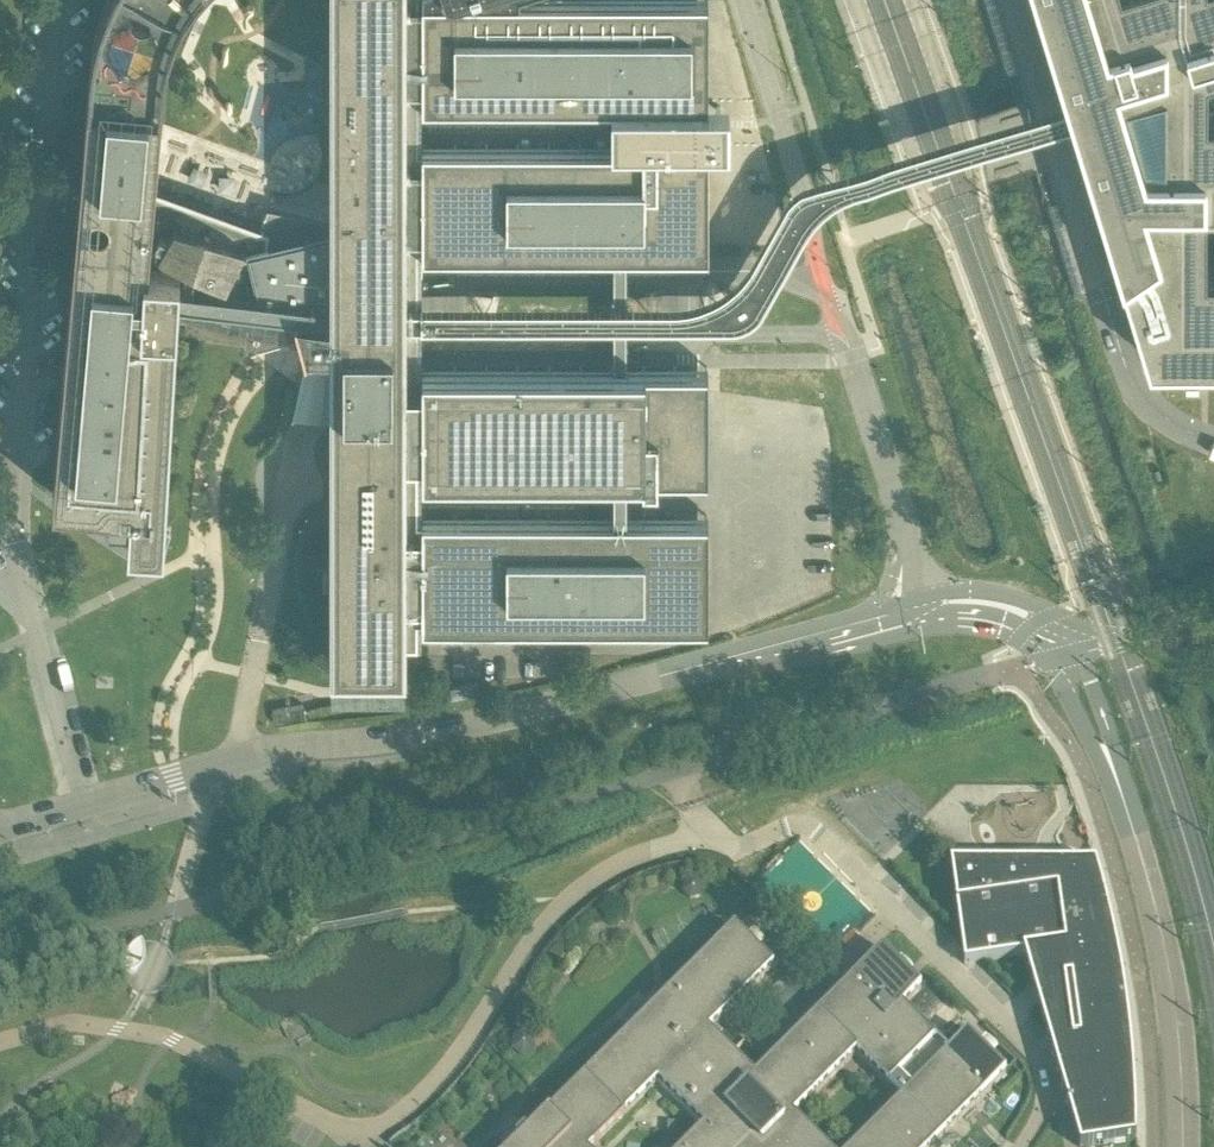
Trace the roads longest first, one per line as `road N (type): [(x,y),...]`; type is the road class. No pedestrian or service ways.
road 1 (unclassified): [(0,959),(665,769)]
road 2 (unclassified): [(0,829),(240,757),(439,736),(663,675)]
road 3 (unclassified): [(723,667),(775,667),(947,628),(1000,634),(1036,652),(1120,788)]
road 4 (unclassified): [(1120,788),(1156,904),(1171,986),(1184,1146)]
road 5 (unclassified): [(919,599),(663,675)]
road 6 (unclassified): [(723,667),(908,618)]
road 7 (unclassified): [(908,618),(977,613),(1074,650)]
road 8 (unclassified): [(1120,788),(1110,737),(1074,650)]
road 9 (unclassified): [(1054,615),(1001,594),(919,599)]

